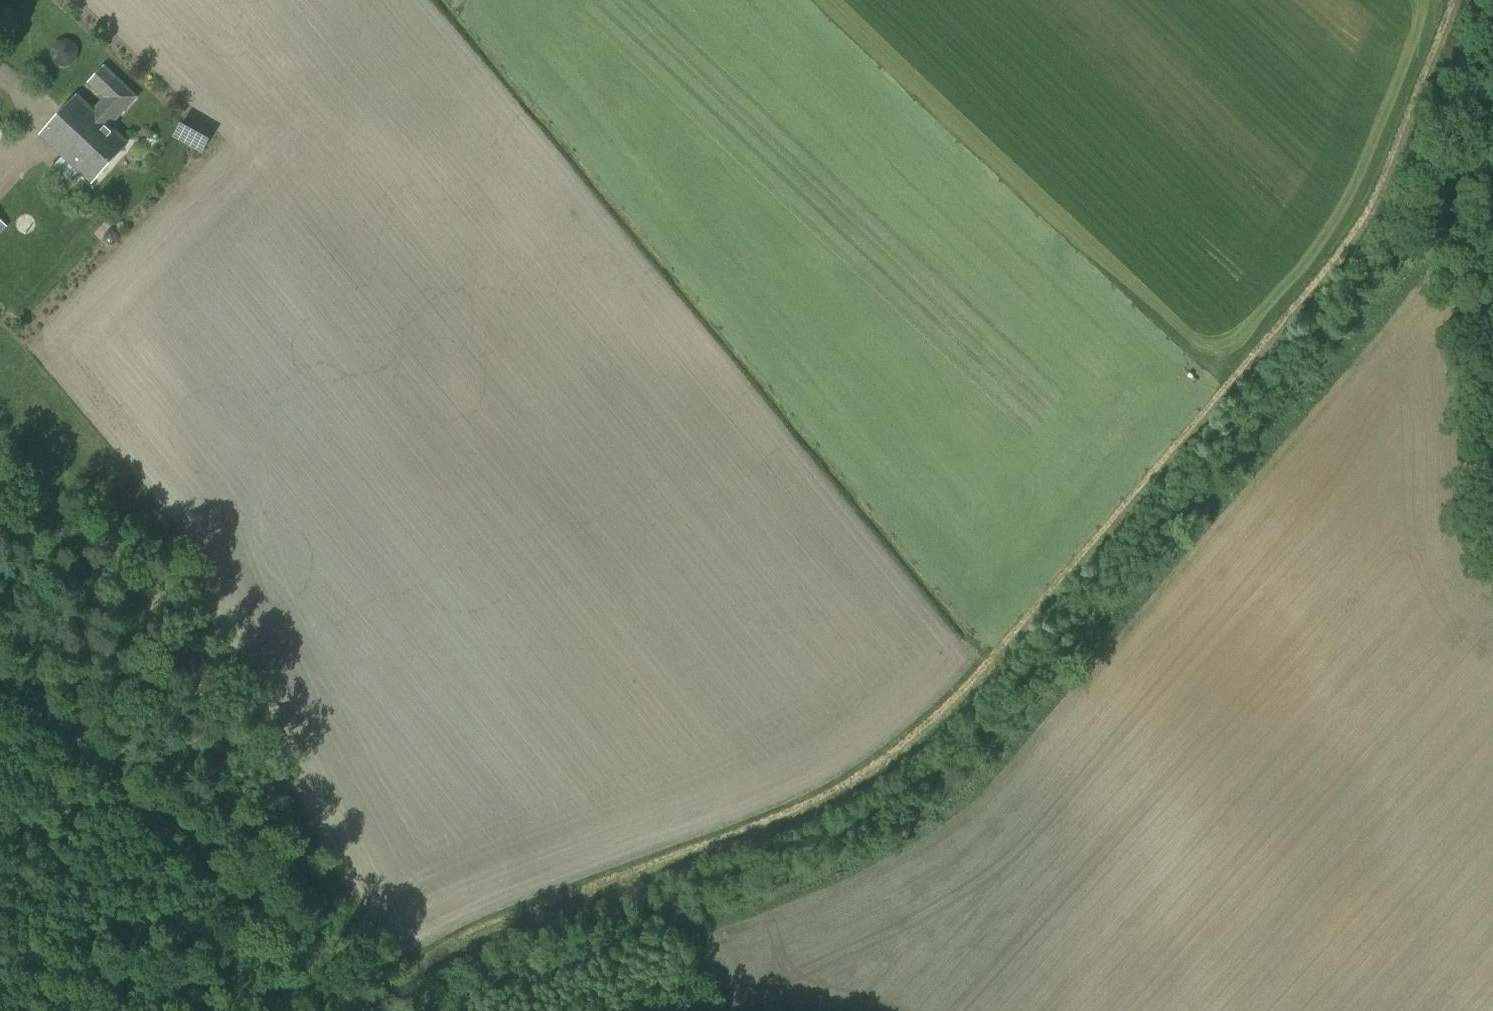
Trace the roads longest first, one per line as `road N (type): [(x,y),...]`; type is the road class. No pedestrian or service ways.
road 1 (tertiary): [(352,1010),(190,826),(0,668)]

